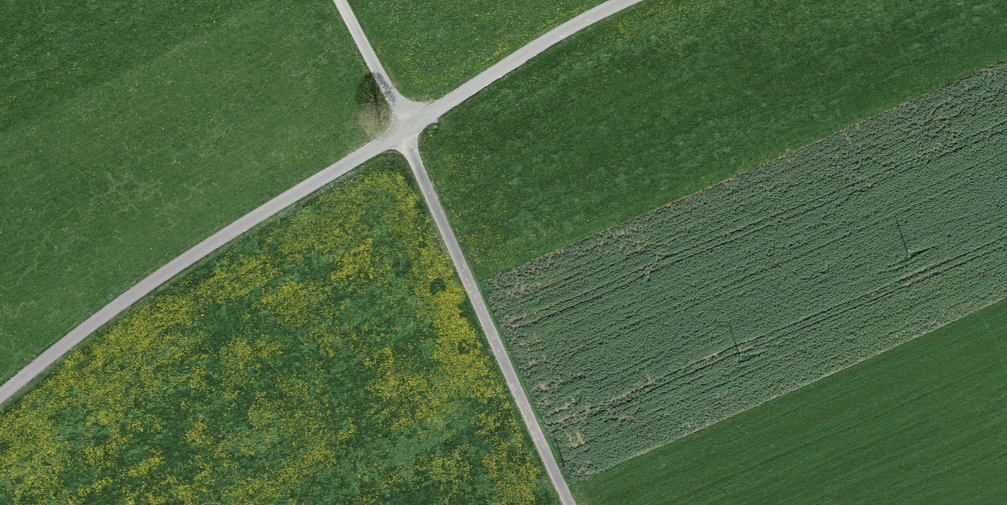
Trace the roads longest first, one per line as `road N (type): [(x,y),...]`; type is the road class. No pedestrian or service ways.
road 1 (residential): [(0,397),(168,271),(629,0)]
road 2 (track): [(568,504),(404,129)]
road 3 (track): [(341,0),(404,129)]

